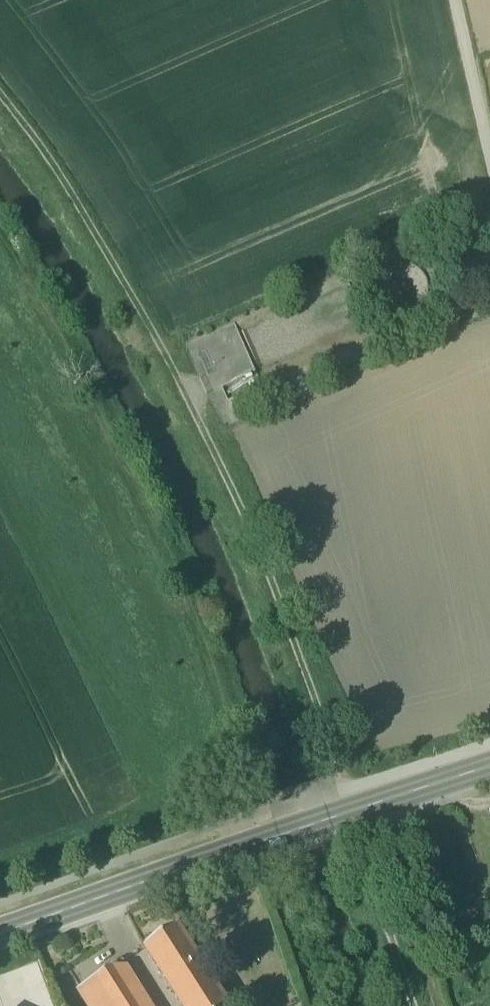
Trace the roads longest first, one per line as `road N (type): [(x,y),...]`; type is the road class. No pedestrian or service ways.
road 1 (track): [(0,90),(161,330),(256,521),(373,841),(422,1005)]
road 2 (primary): [(0,935),(489,768)]
road 3 (track): [(380,780),(448,1005)]
road 4 (track): [(457,0),(489,148)]

